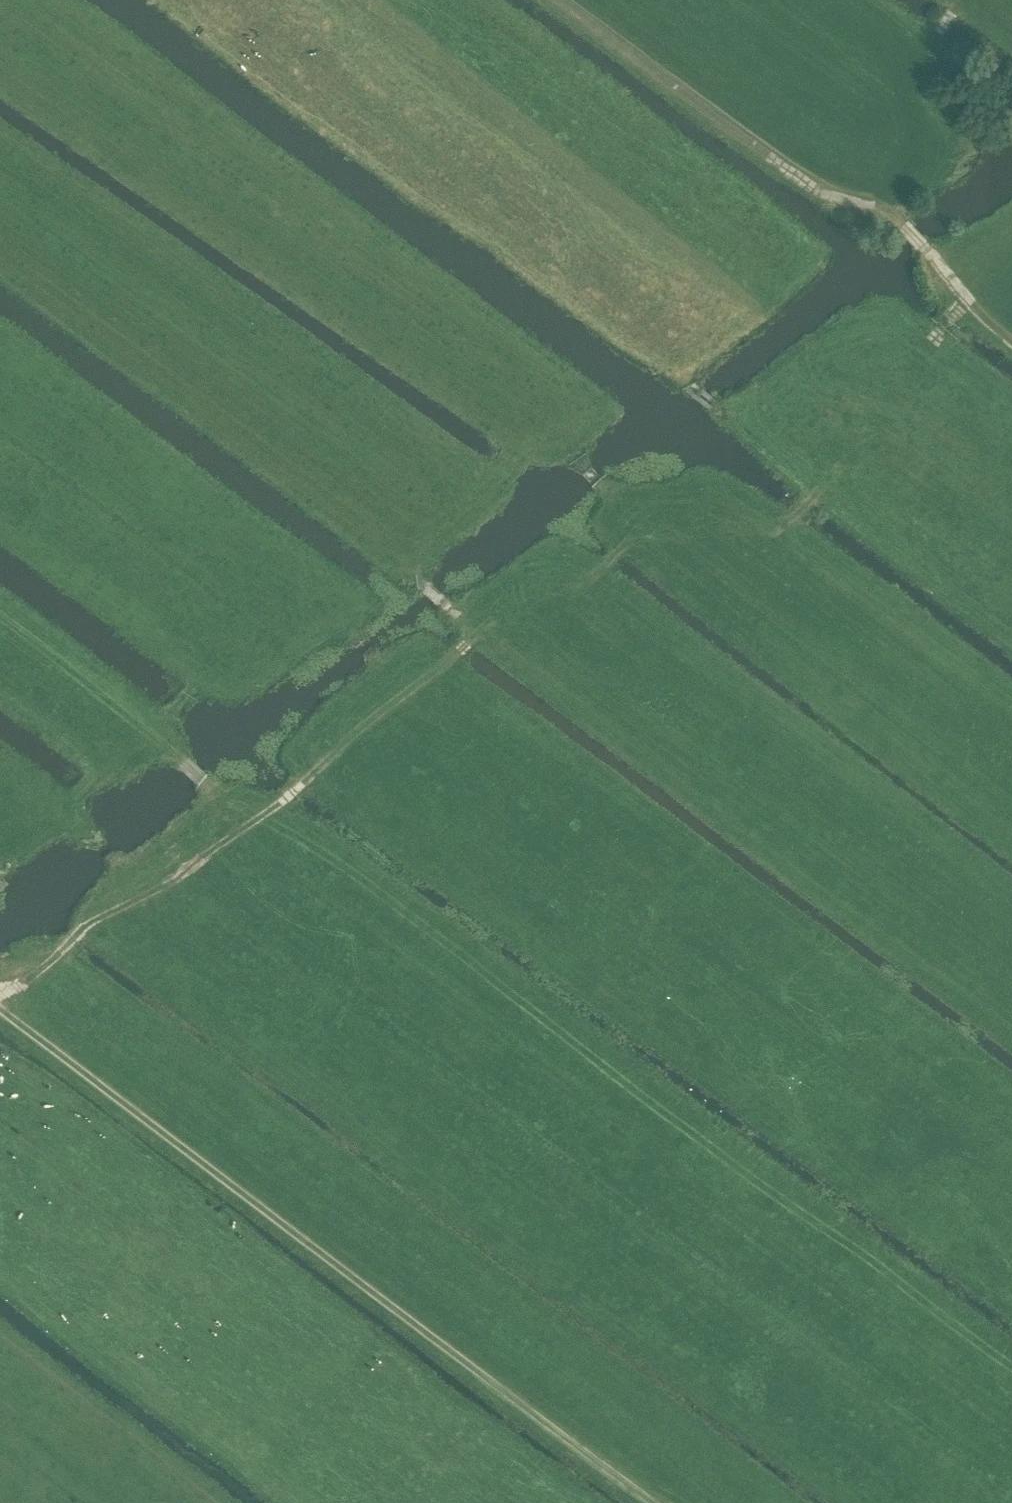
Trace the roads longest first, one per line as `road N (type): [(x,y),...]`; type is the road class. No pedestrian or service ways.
road 1 (track): [(835,468),(787,529),(626,551),(606,570),(501,622),(283,808),(179,884),(86,930),(18,994),(0,996)]
road 2 (track): [(649,1502),(0,1009)]
road 3 (track): [(968,300),(835,468),(713,409),(571,249)]
road 4 (track): [(902,224),(813,192),(559,0)]

